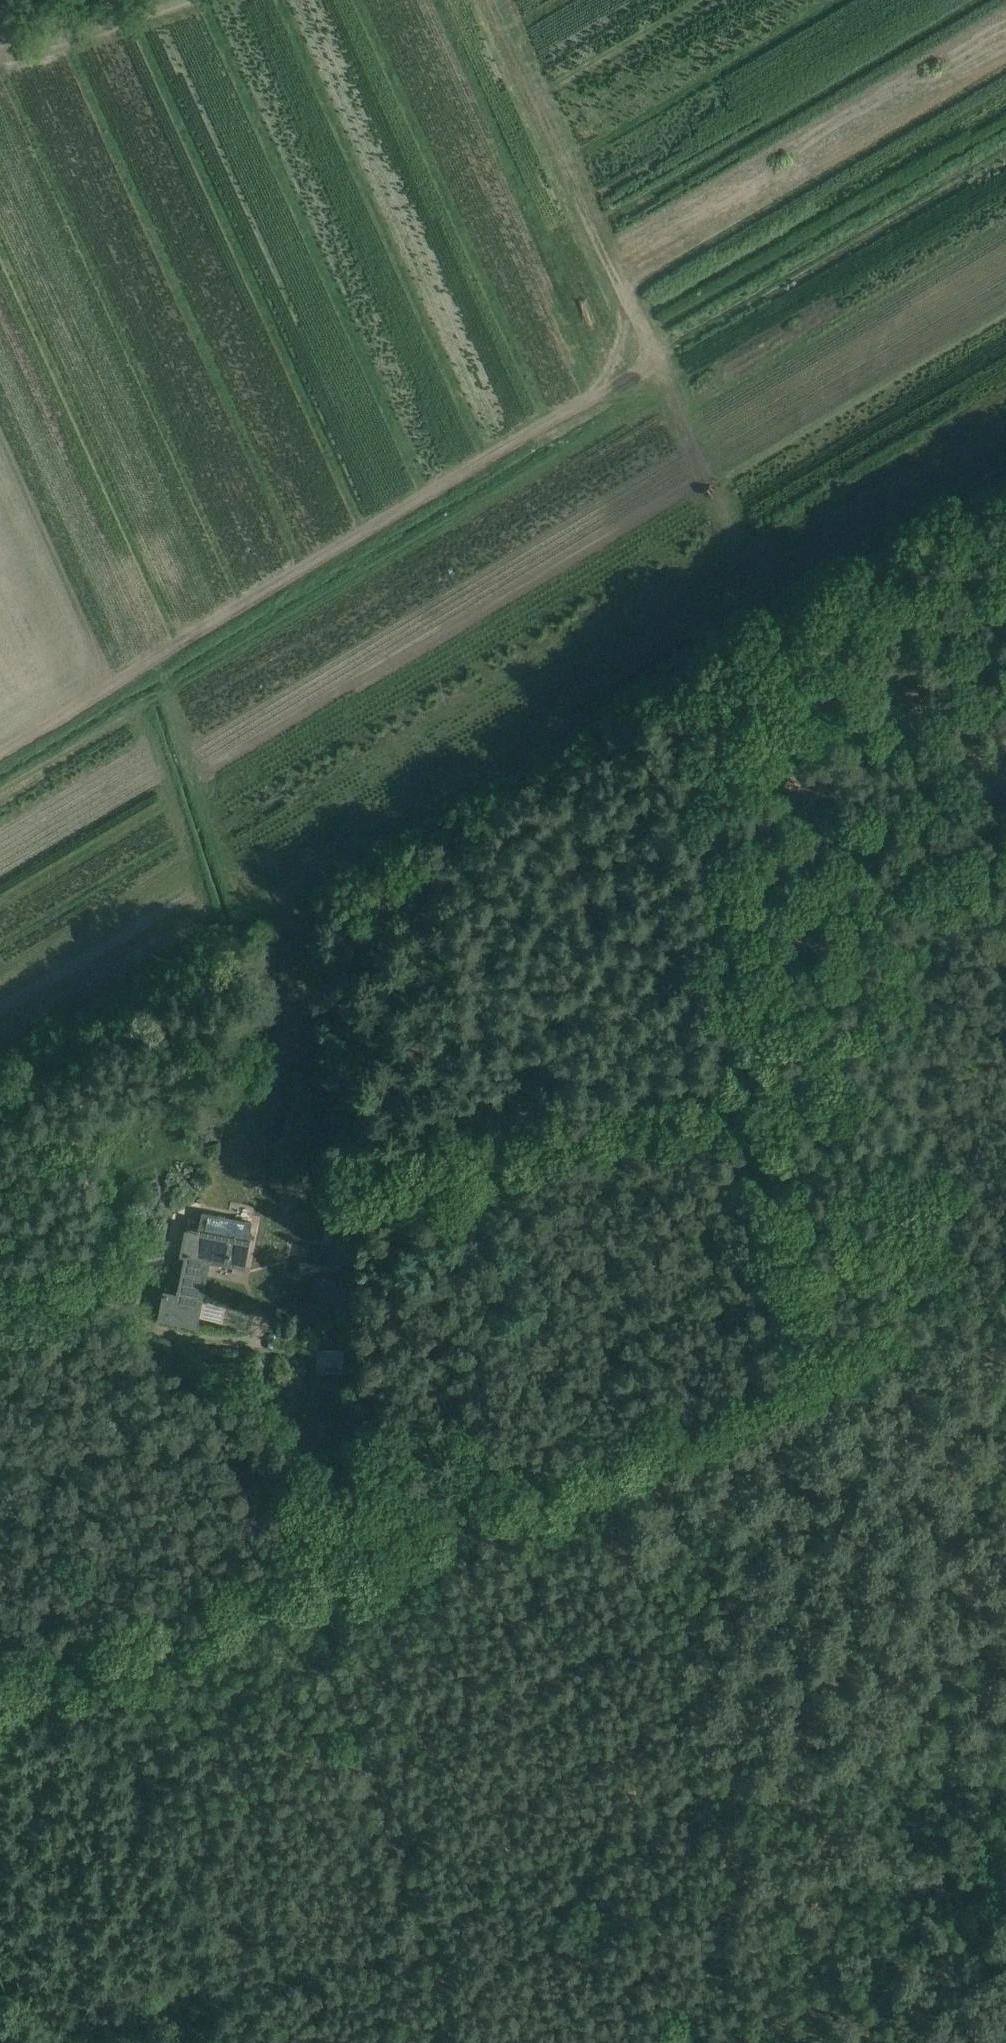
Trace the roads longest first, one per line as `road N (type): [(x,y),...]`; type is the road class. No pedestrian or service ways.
road 1 (track): [(0,1698),(1005,1266)]
road 2 (track): [(324,1557),(477,2042)]

